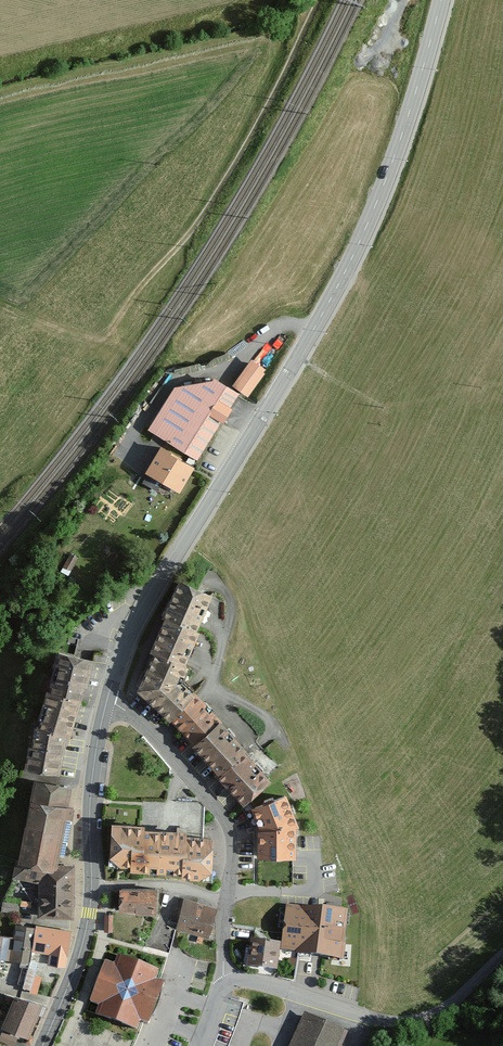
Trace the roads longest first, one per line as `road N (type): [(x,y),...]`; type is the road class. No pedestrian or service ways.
road 1 (tertiary): [(107,702),(142,615),(269,412),(358,248),(442,0)]
road 2 (track): [(320,0),(277,95),(227,174),(110,331),(82,337),(0,306)]
road 3 (tertiary): [(41,1045),(87,932),(91,791),(107,702)]
road 4 (residential): [(228,986),(223,918),(234,841),(227,821),(128,712),(107,702)]
road 5 (unclassified): [(370,1017),(440,1015),(502,956)]
road 6 (residential): [(228,986),(270,986),(370,1017)]

